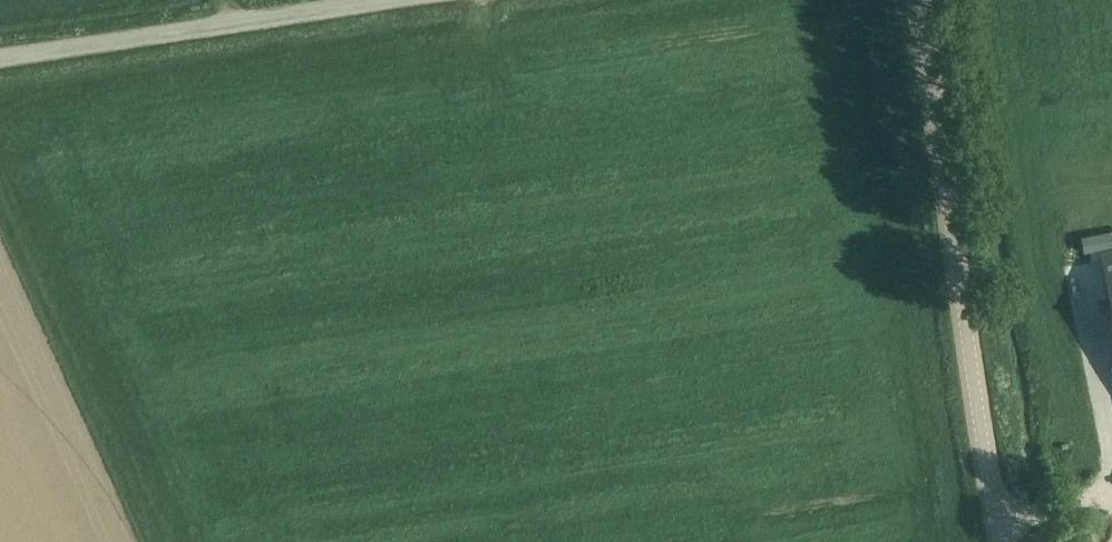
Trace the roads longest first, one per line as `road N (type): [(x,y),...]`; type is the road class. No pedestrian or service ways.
road 1 (tertiary): [(1002,541),(919,0)]
road 2 (unclassified): [(0,59),(399,0)]

